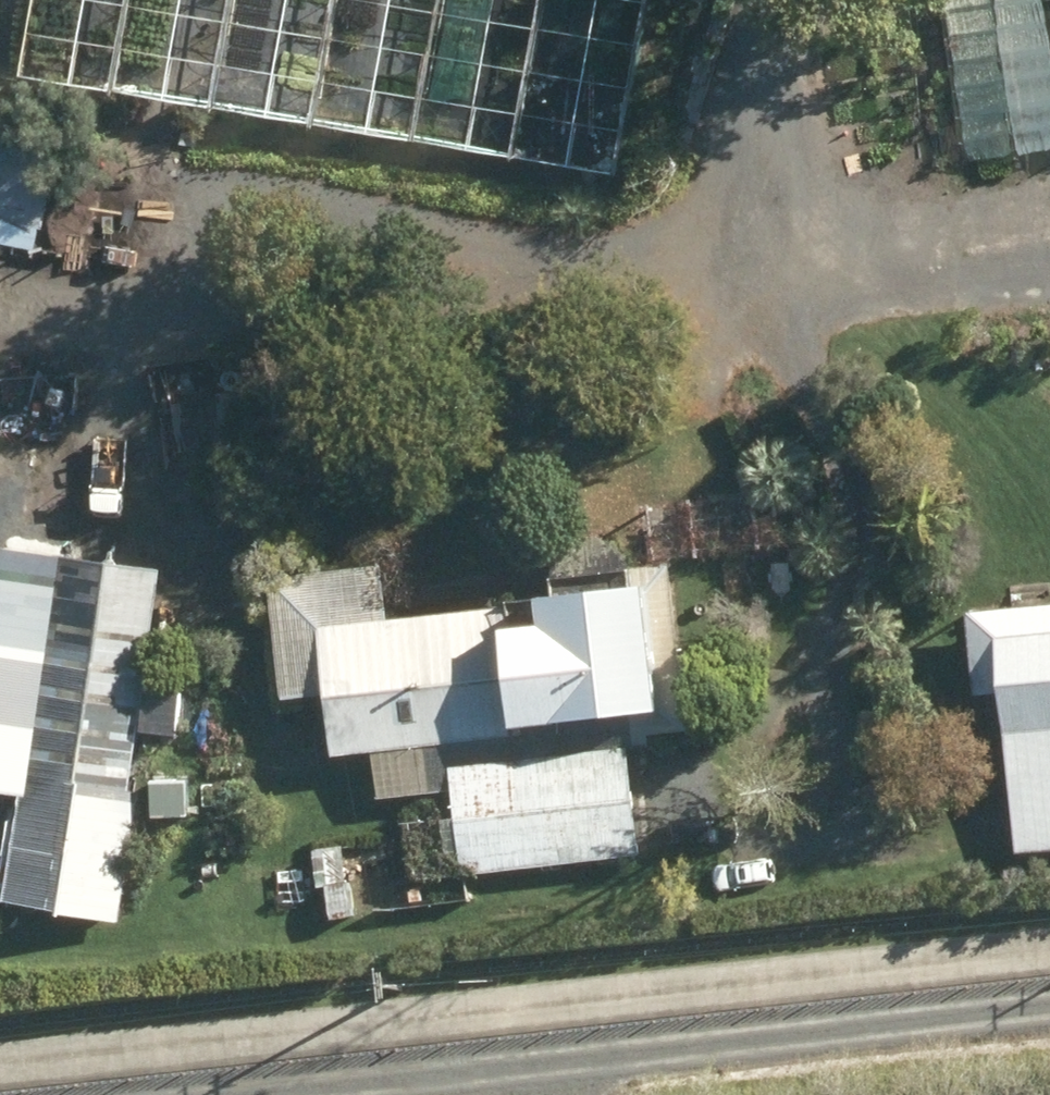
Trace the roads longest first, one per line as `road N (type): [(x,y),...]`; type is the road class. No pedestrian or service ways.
road 1 (track): [(1049,950),(0,1064)]
road 2 (track): [(1049,271),(946,288),(707,268),(173,333),(78,321)]
road 3 (track): [(1049,1012),(297,1094)]
road 4 (track): [(802,0),(707,268)]

